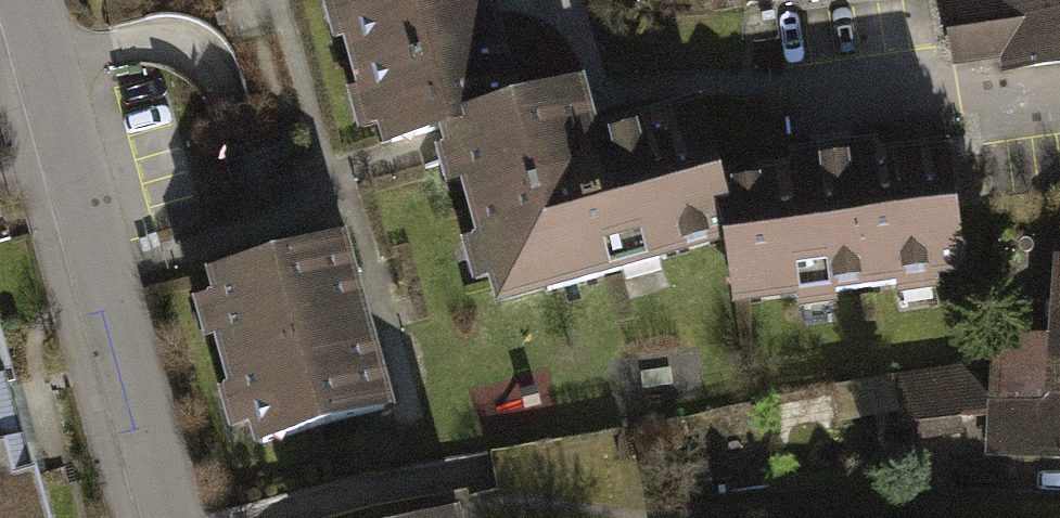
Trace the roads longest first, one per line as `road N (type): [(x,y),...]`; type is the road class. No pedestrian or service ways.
road 1 (residential): [(27,0),(165,517)]

